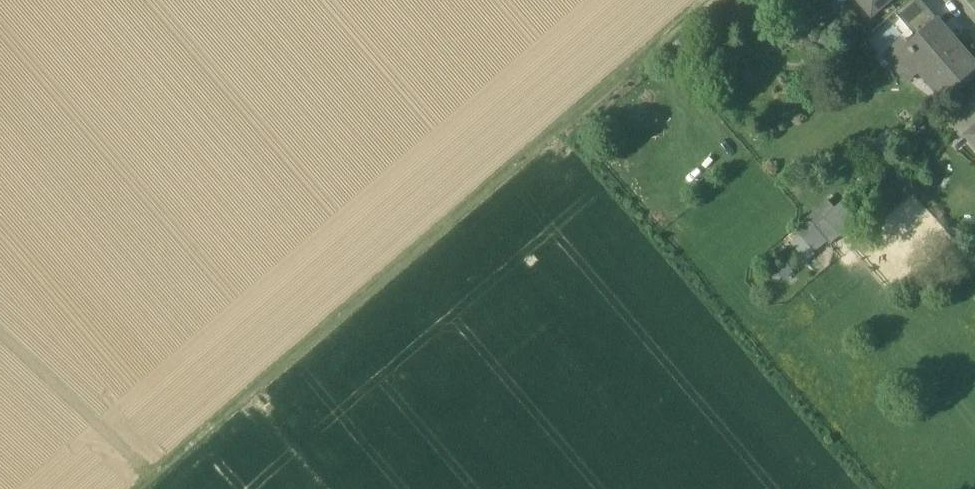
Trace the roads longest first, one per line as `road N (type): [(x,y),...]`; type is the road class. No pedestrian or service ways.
road 1 (track): [(706,0),(144,488)]
road 2 (track): [(0,335),(155,480)]

